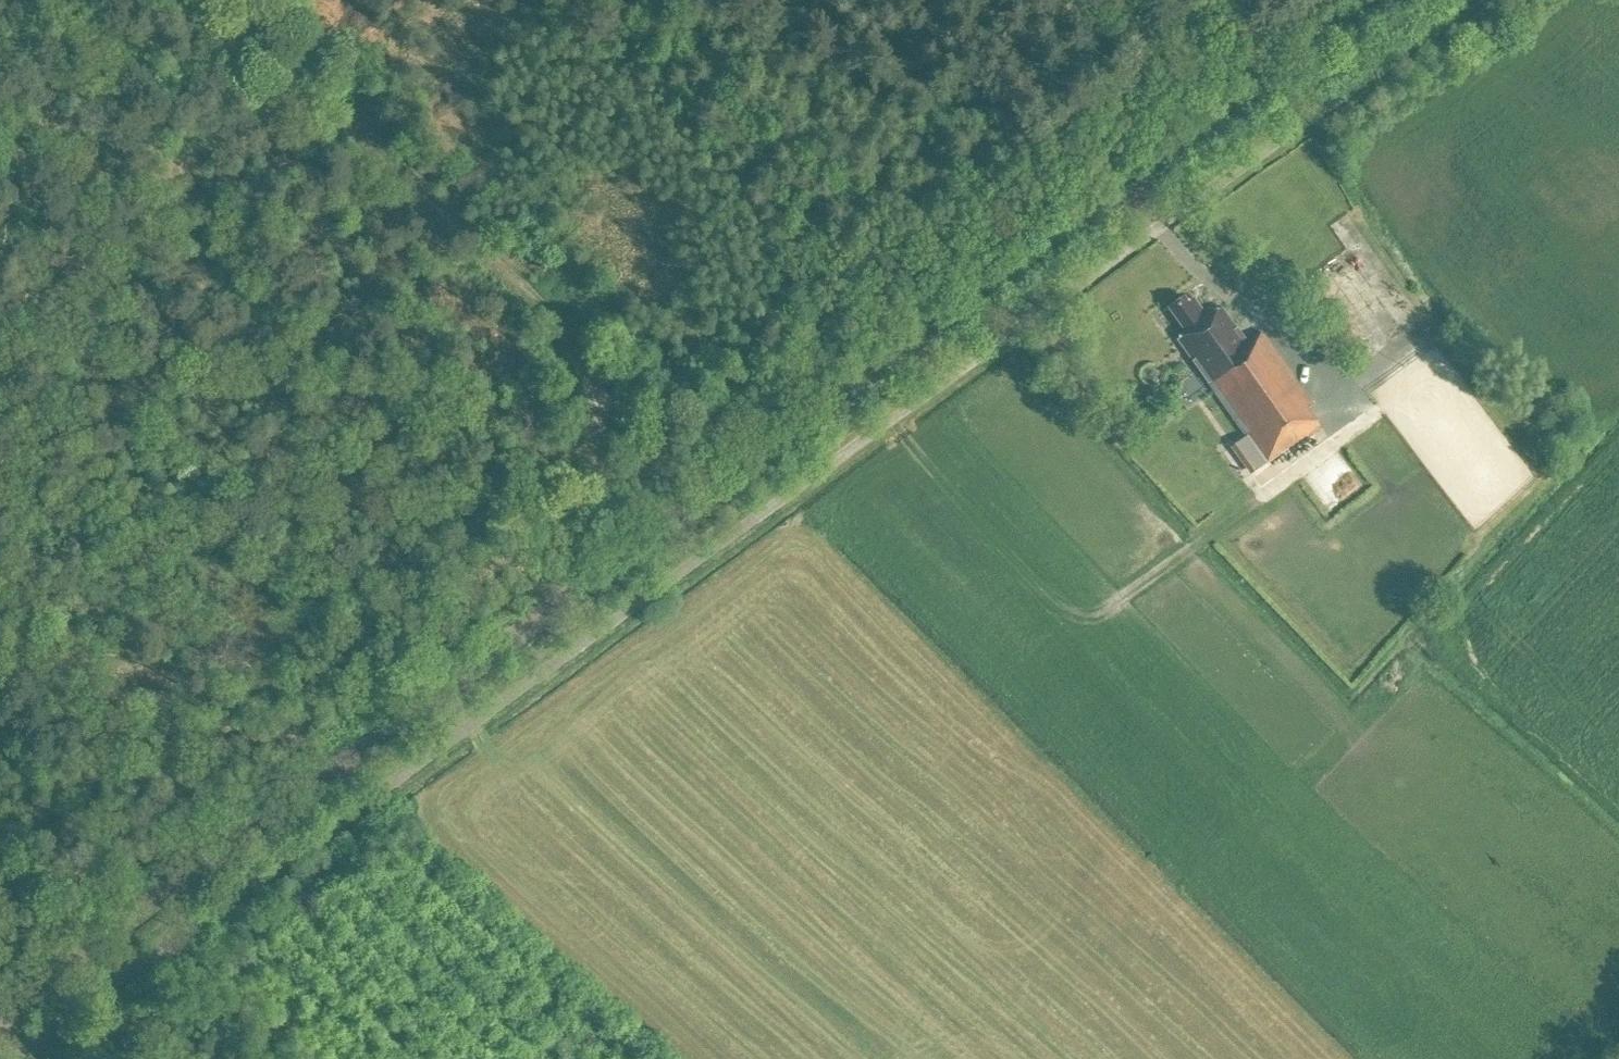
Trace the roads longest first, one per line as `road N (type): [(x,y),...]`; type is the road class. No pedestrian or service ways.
road 1 (tertiary): [(0,1011),(1390,0)]

